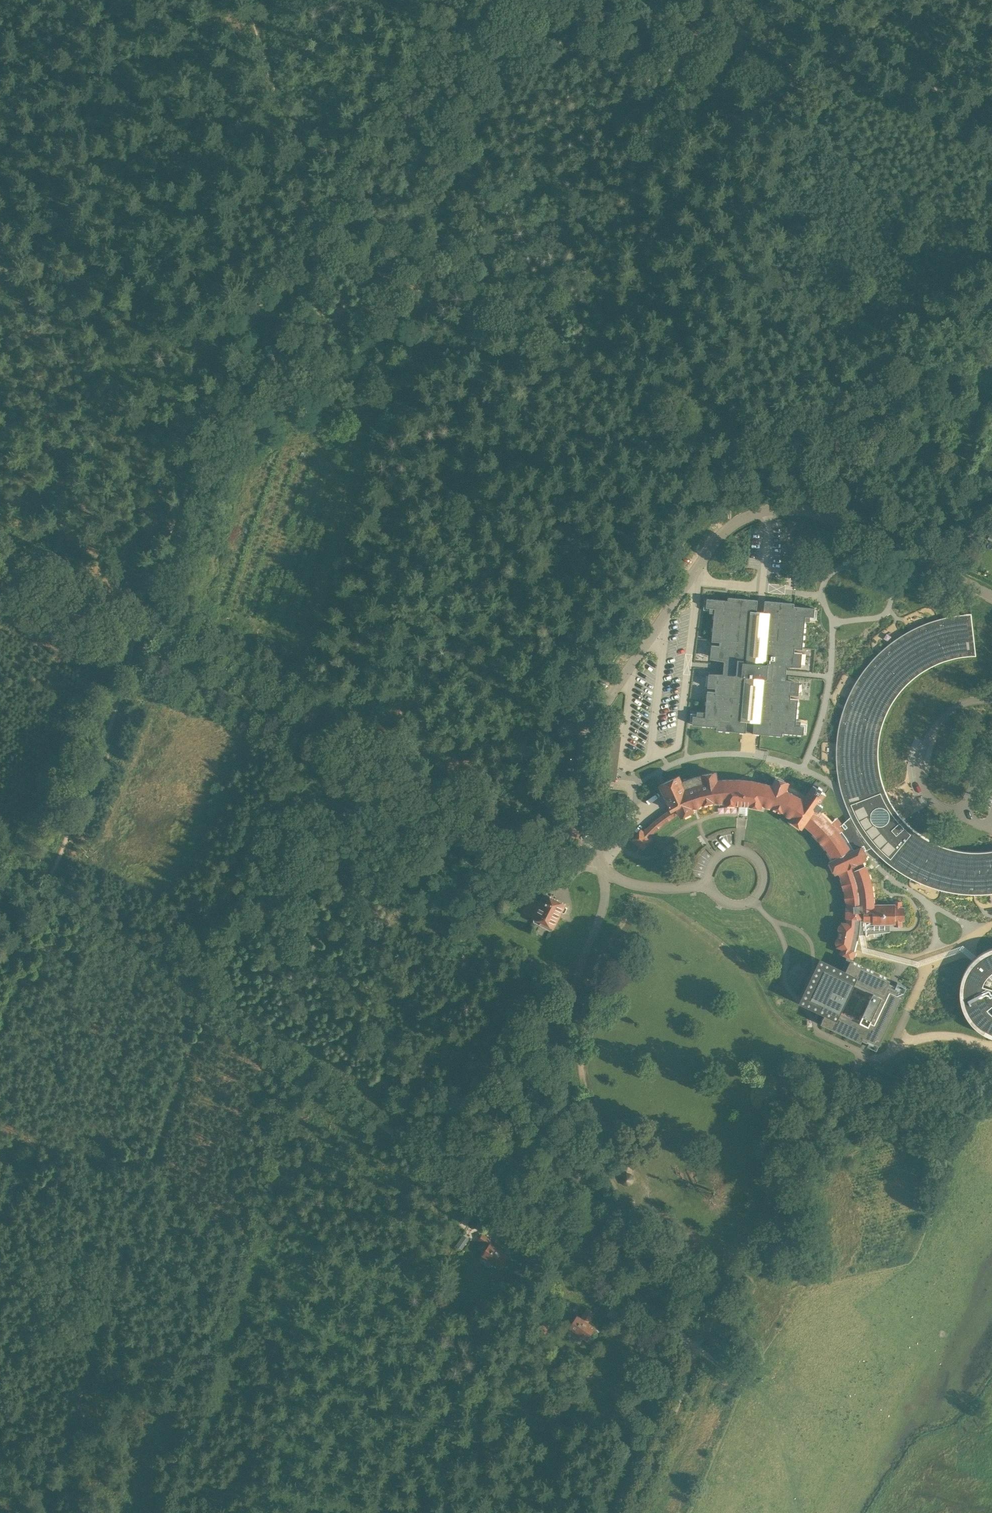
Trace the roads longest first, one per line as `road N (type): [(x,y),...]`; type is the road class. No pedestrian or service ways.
road 1 (unclassified): [(639,1493),(683,1390),(688,1353),(676,1326),(600,1271),(582,1184),(562,1065),(570,996),(605,897),(581,791),(583,741),(732,526),(758,511),(791,509),(896,545)]

